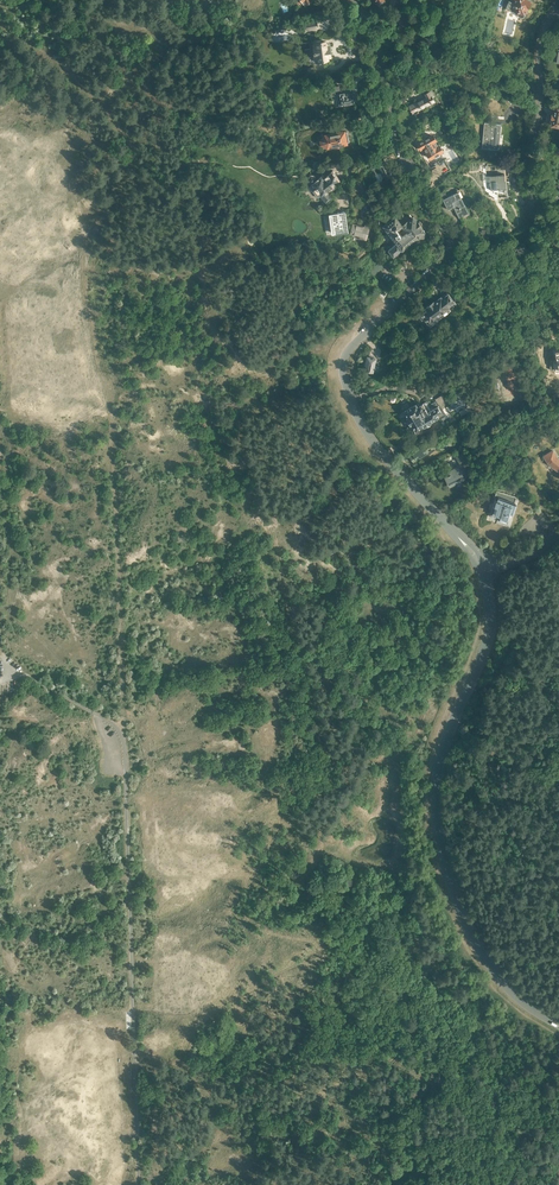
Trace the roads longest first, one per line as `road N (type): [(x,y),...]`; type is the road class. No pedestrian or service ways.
road 1 (residential): [(482,572),(371,440),(345,381),(348,350),(453,238),(421,197),(397,142),(377,43),(351,0)]
road 2 (unclassified): [(558,1024),(511,992),(490,966),(459,908),(436,827),(436,780),(489,627),(482,572)]
road 3 (residential): [(558,243),(539,224),(529,177),(537,57),(553,13)]

